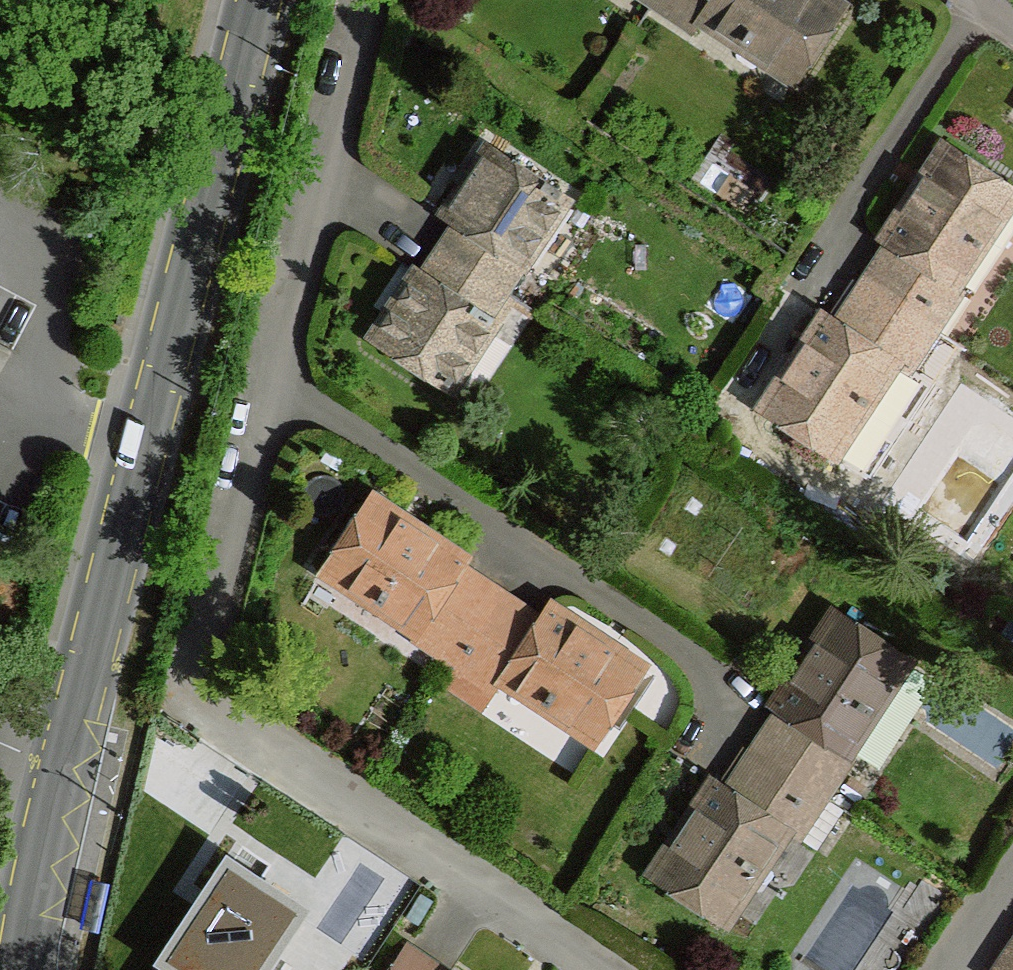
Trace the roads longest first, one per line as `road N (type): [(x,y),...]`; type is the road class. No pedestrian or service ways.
road 1 (residential): [(603,969),(248,735),(222,716),(207,687),(205,626),(366,0)]
road 2 (secondary): [(60,769),(260,0)]
road 3 (secondary): [(21,969),(60,769)]

